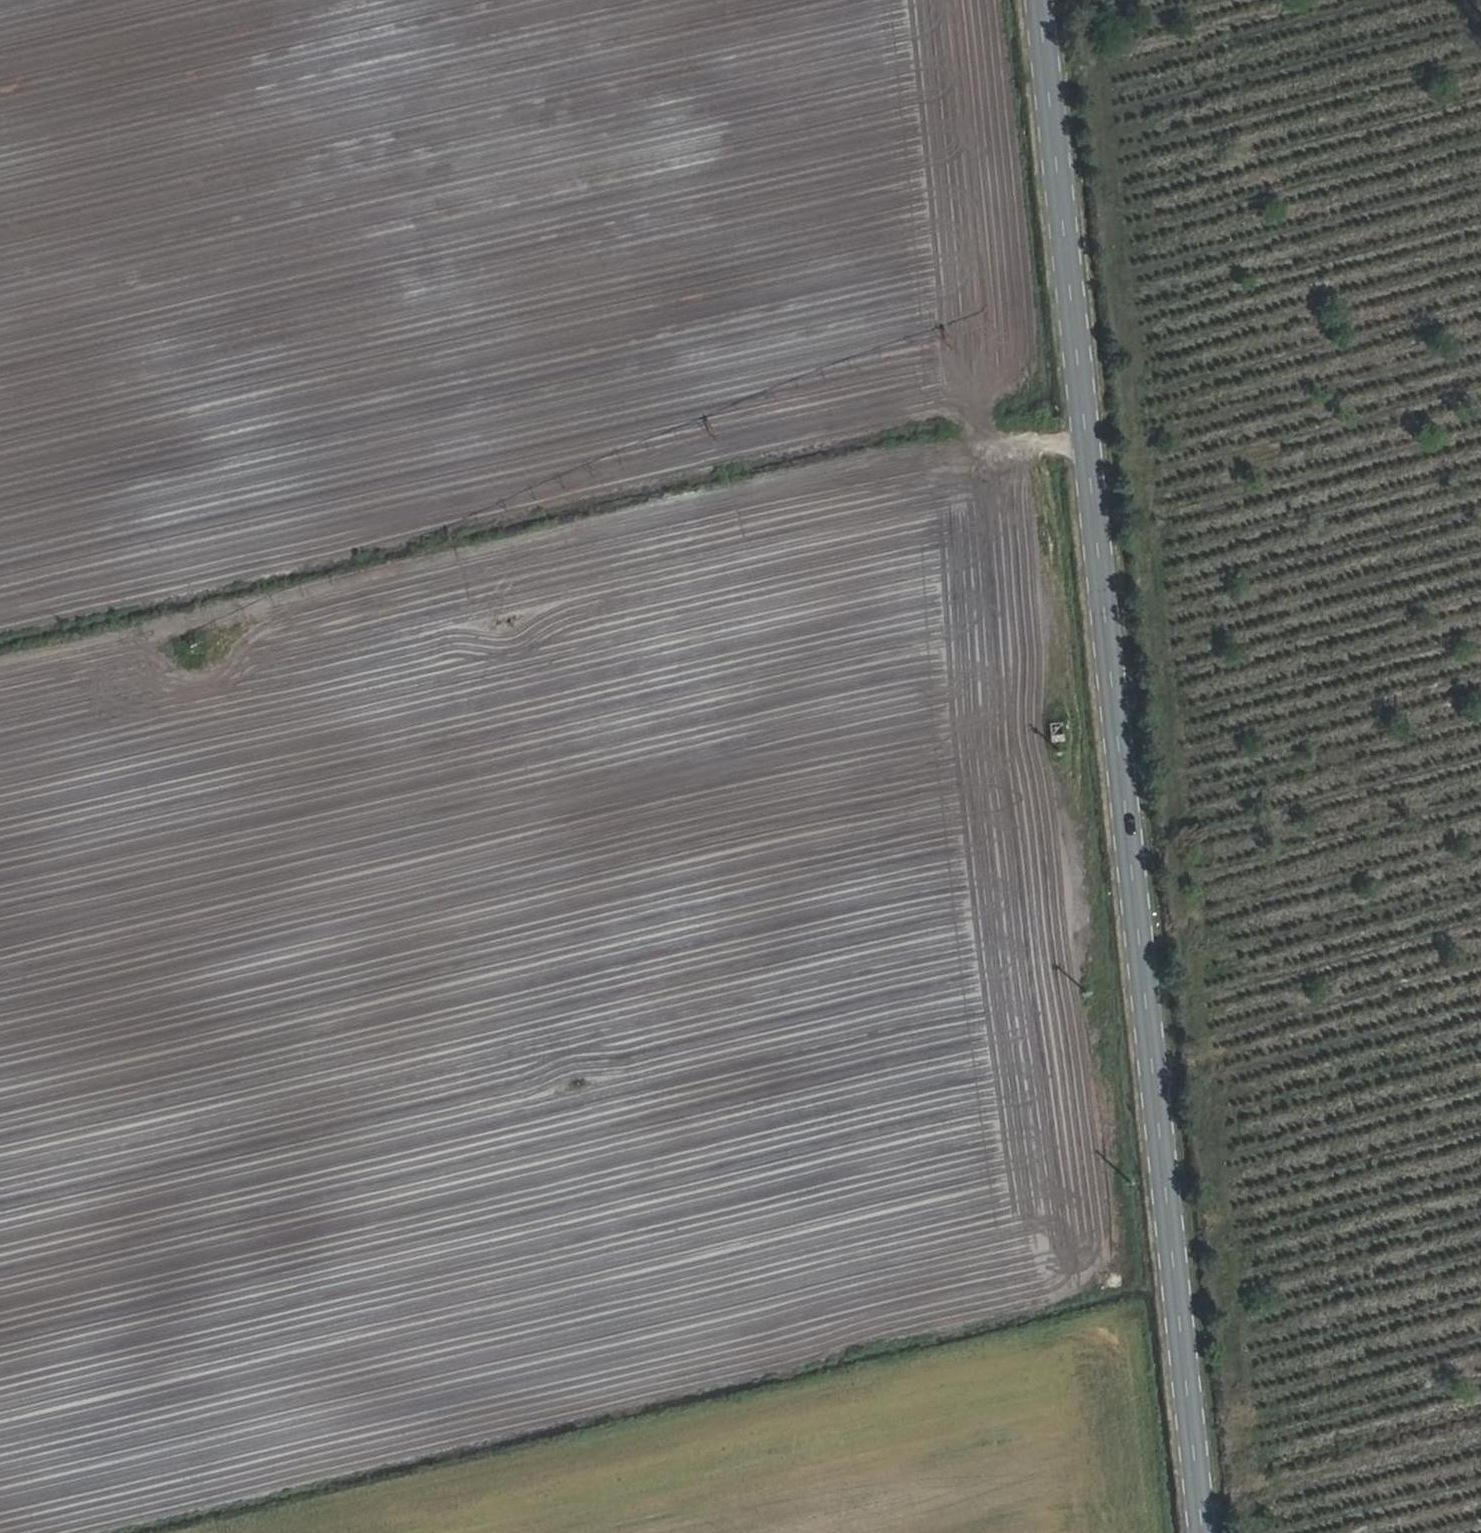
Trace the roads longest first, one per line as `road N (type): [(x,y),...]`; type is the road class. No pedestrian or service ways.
road 1 (secondary): [(1041,0),(1205,1532)]

